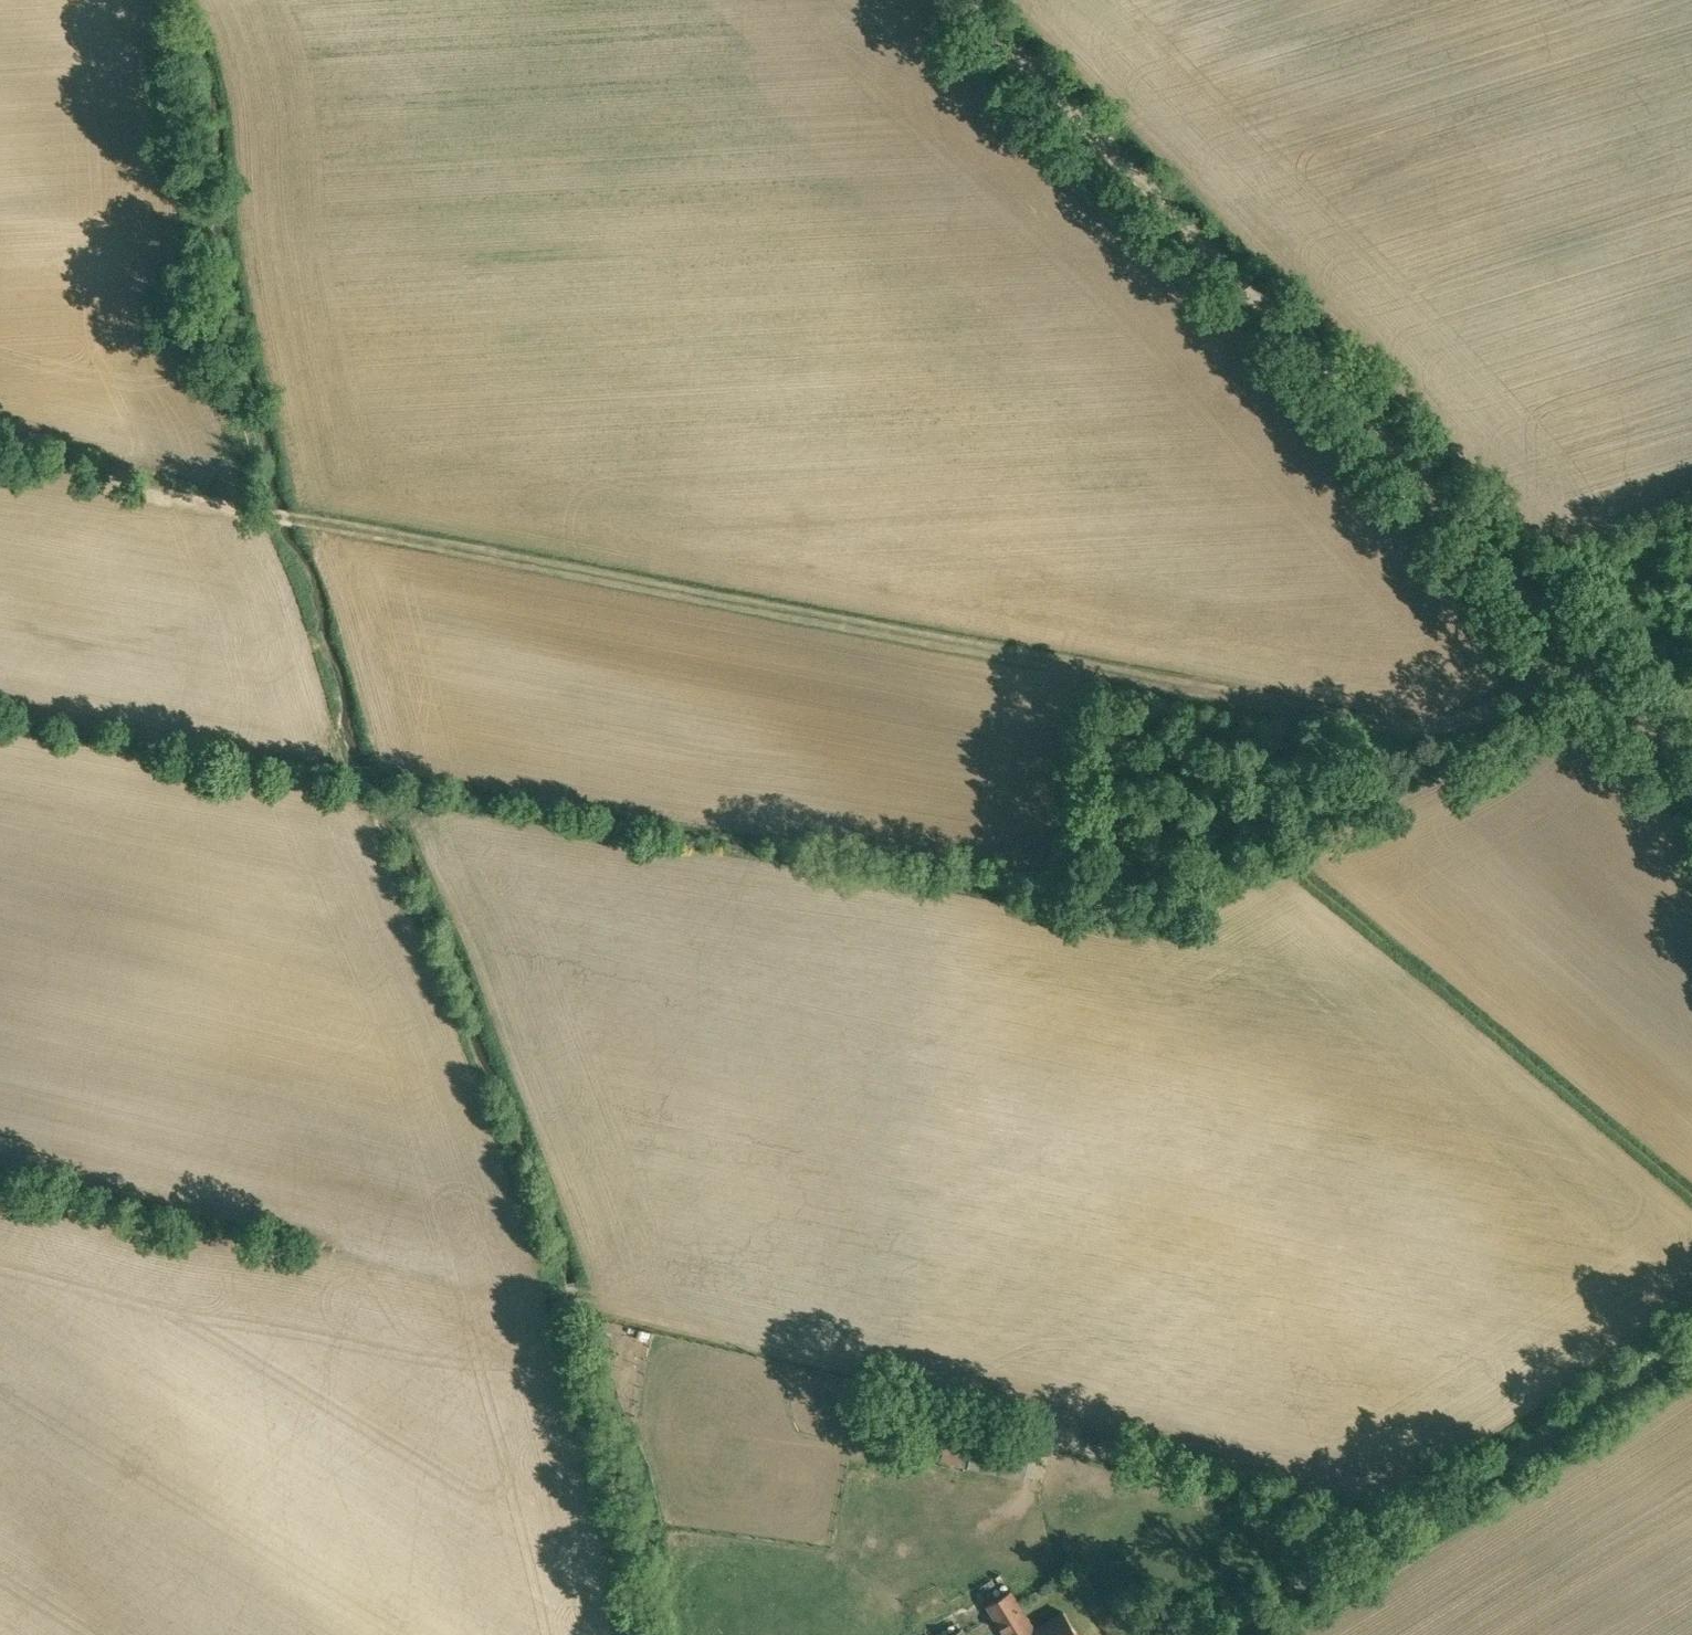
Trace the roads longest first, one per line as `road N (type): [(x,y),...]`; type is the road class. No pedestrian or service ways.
road 1 (track): [(972,0),(1274,302),(1691,772)]
road 2 (unclassified): [(1691,1341),(1219,1634)]

